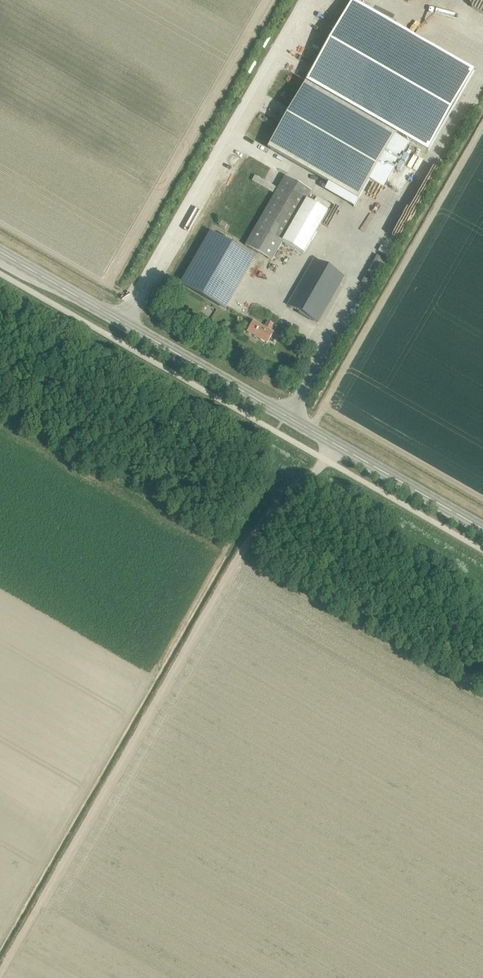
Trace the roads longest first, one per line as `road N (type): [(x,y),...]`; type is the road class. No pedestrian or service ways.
road 1 (track): [(314,472),(289,489),(245,548),(0,976)]
road 2 (primary): [(482,529),(0,252)]

